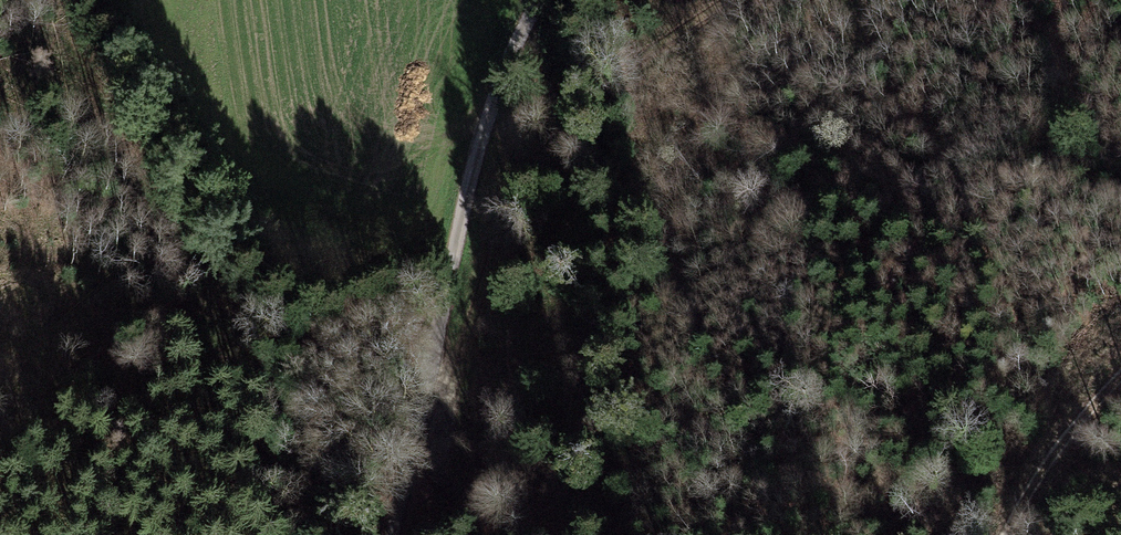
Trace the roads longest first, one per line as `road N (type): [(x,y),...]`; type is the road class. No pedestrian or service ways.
road 1 (track): [(538,0),(484,133),(391,534)]
road 2 (track): [(439,331),(465,336),(502,208),(564,118),(627,60),(720,0)]
road 3 (track): [(1004,534),(1033,484),(1120,377)]
road 4 (track): [(398,506),(433,469),(465,336)]

